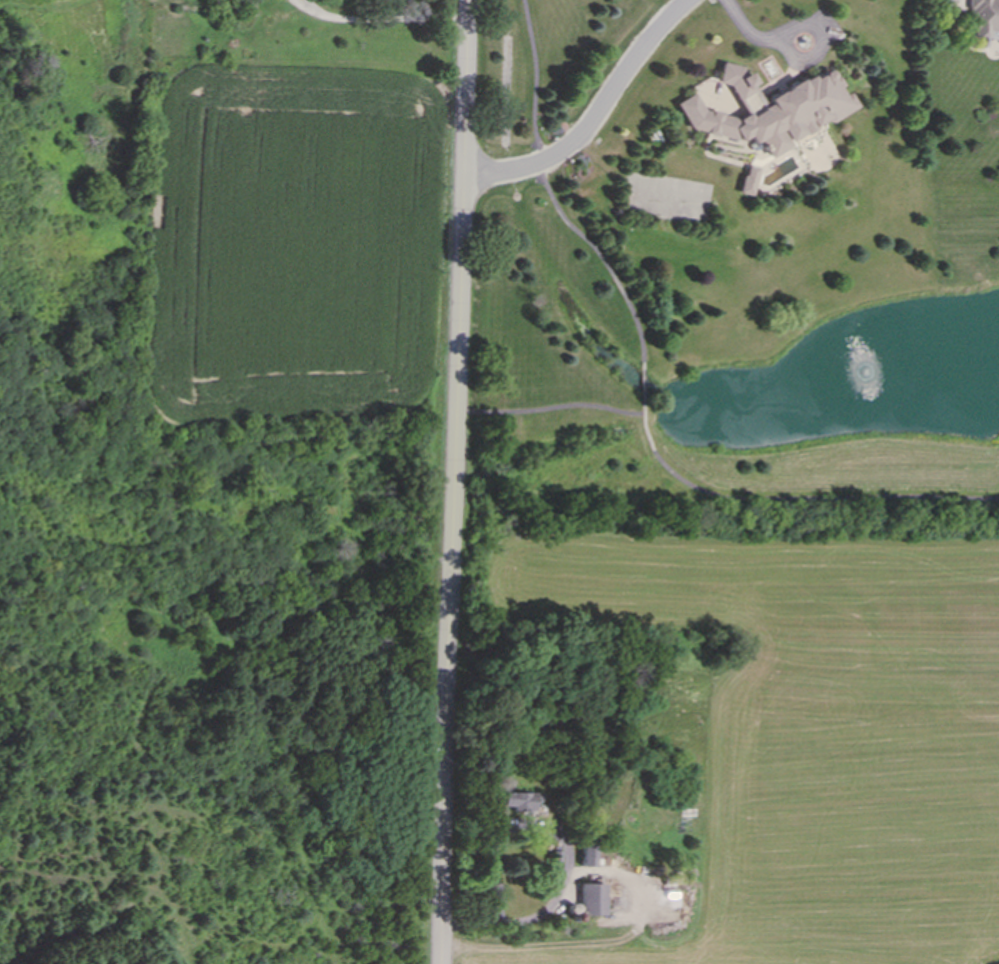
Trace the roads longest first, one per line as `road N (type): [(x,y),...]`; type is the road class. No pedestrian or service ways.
road 1 (residential): [(469,0),(441,963)]
road 2 (residential): [(694,0),(661,28),(571,144),(537,167),(465,172)]

